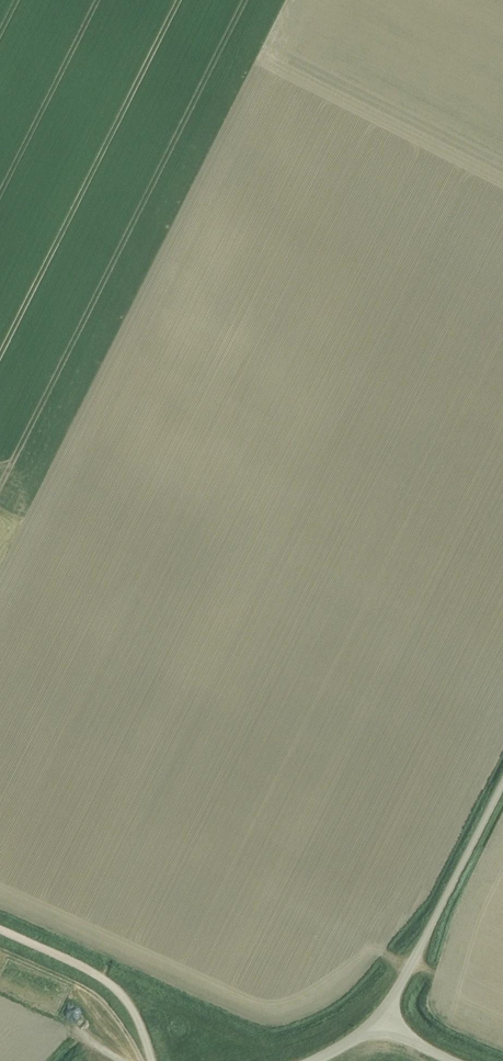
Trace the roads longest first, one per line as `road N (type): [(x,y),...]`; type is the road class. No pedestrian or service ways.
road 1 (unclassified): [(391,1021),(502,789)]
road 2 (unclassified): [(152,1060),(123,993),(83,965),(0,928)]

